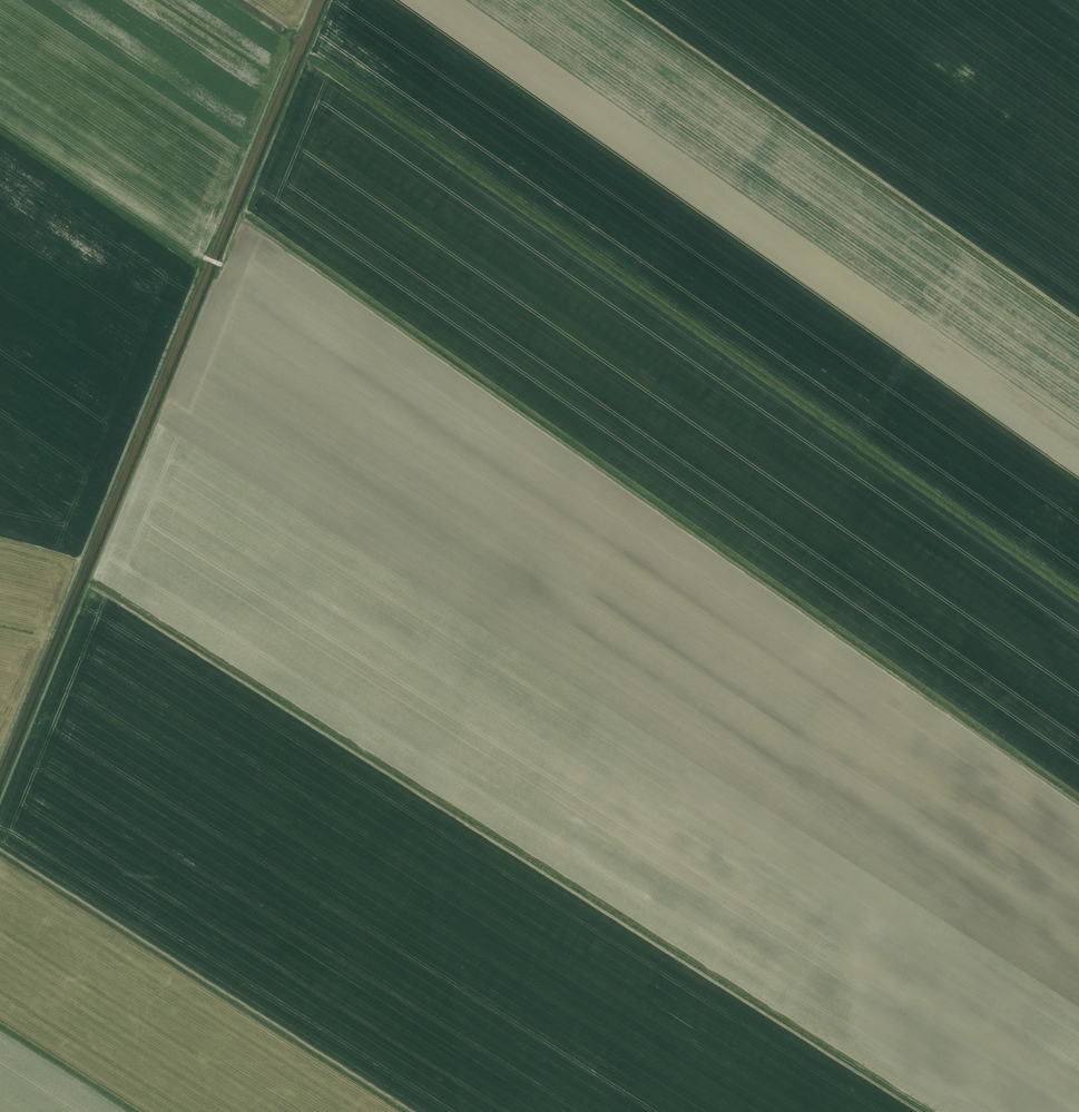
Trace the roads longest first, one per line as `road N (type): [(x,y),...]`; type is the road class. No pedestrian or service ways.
road 1 (track): [(0,803),(222,267)]

